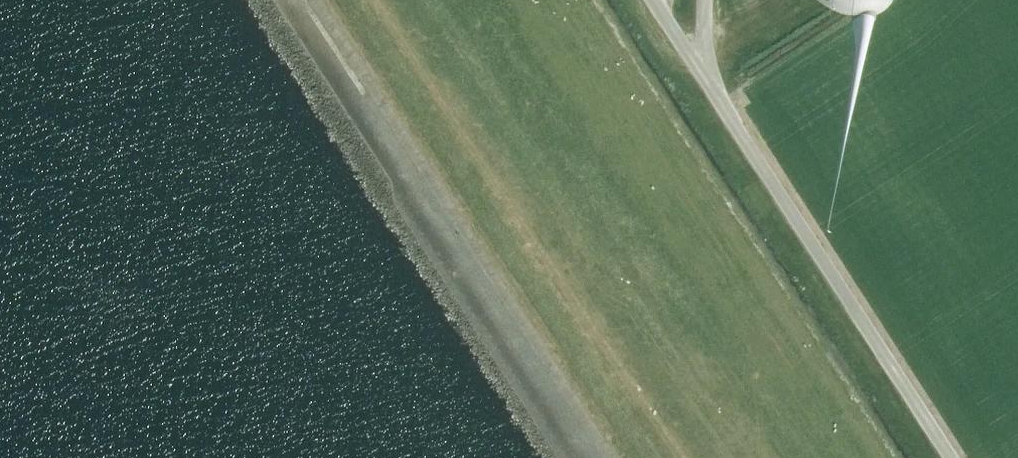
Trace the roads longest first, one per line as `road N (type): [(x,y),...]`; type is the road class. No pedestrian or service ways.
road 1 (unclassified): [(609,457),(314,0)]

